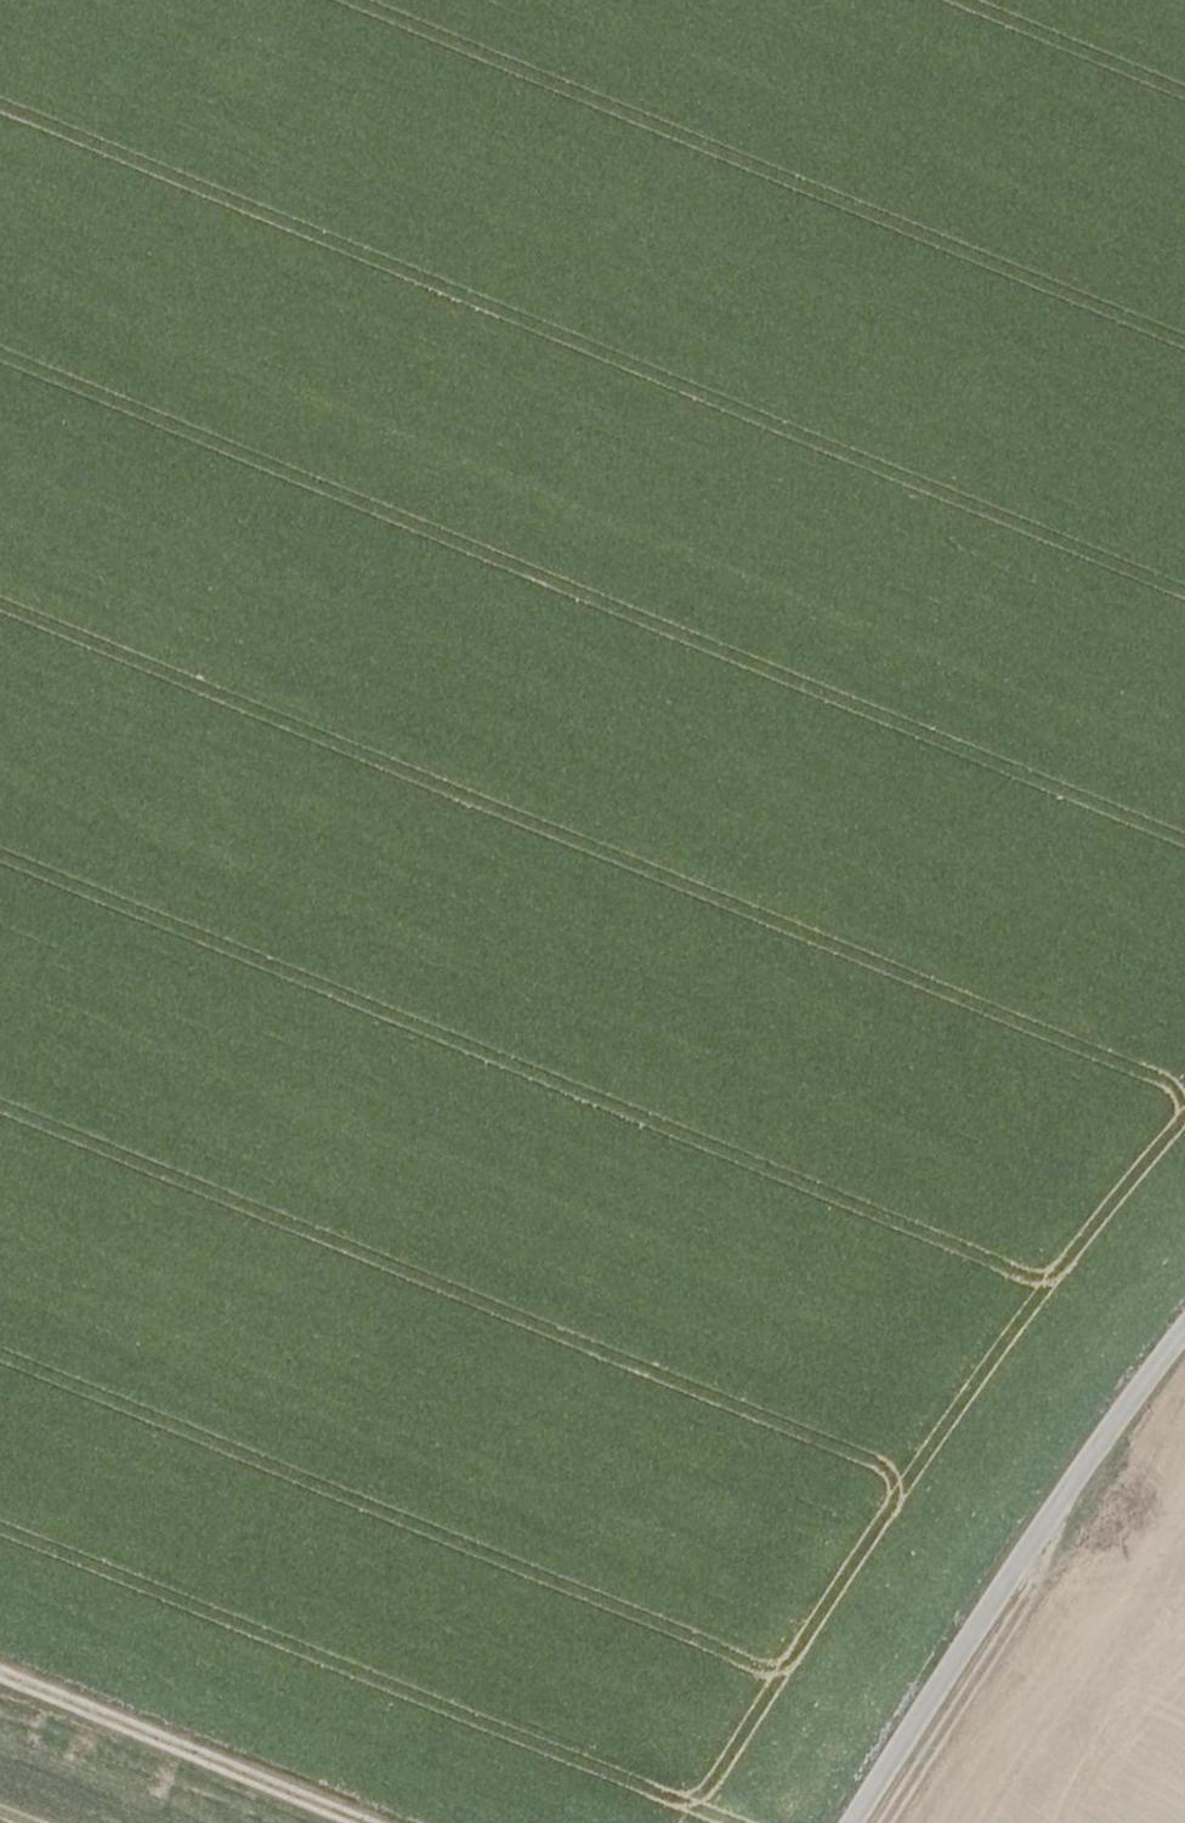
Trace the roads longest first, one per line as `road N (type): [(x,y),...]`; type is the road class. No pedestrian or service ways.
road 1 (unclassified): [(860,1822),(1115,1428),(1184,1351)]
road 2 (track): [(0,1676),(359,1822)]

